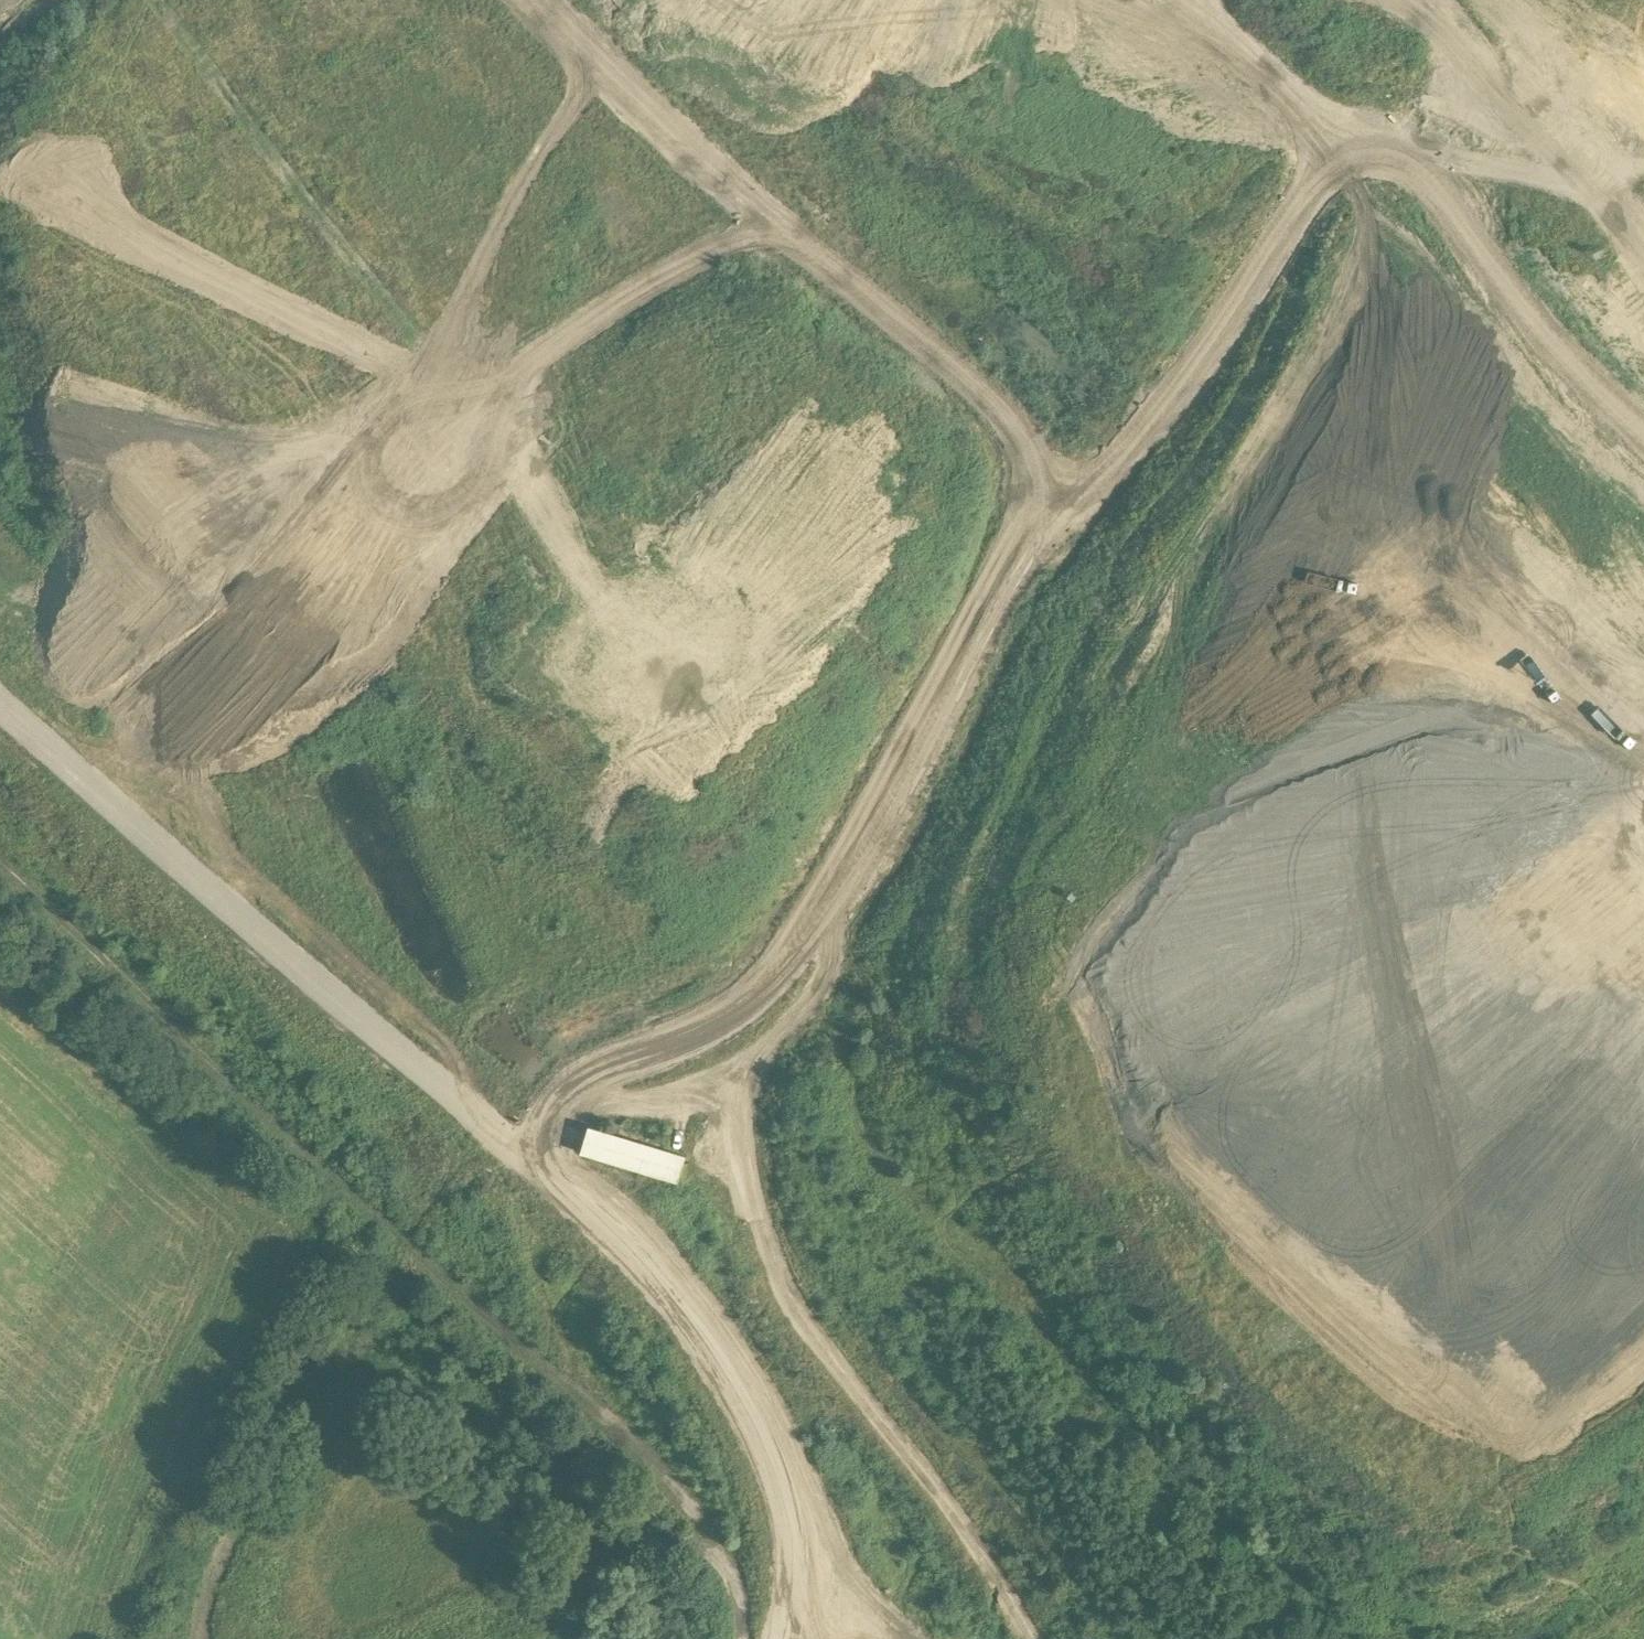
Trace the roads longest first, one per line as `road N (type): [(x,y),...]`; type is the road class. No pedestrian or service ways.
road 1 (track): [(1037,1638),(961,1522),(816,1333),(775,1240),(756,1092),(774,1044),(833,970),(838,903),(1071,502),(1137,442),(1349,144)]
road 2 (track): [(0,902),(323,1171),(840,1638)]
road 3 (track): [(796,1602),(783,1493),(719,1363),(632,1240),(528,1151),(554,1100),(600,1065),(747,1004),(838,903)]
road 4 (track): [(1071,502),(991,398),(589,0)]
road 5 (track): [(528,1151),(224,906),(0,702)]

